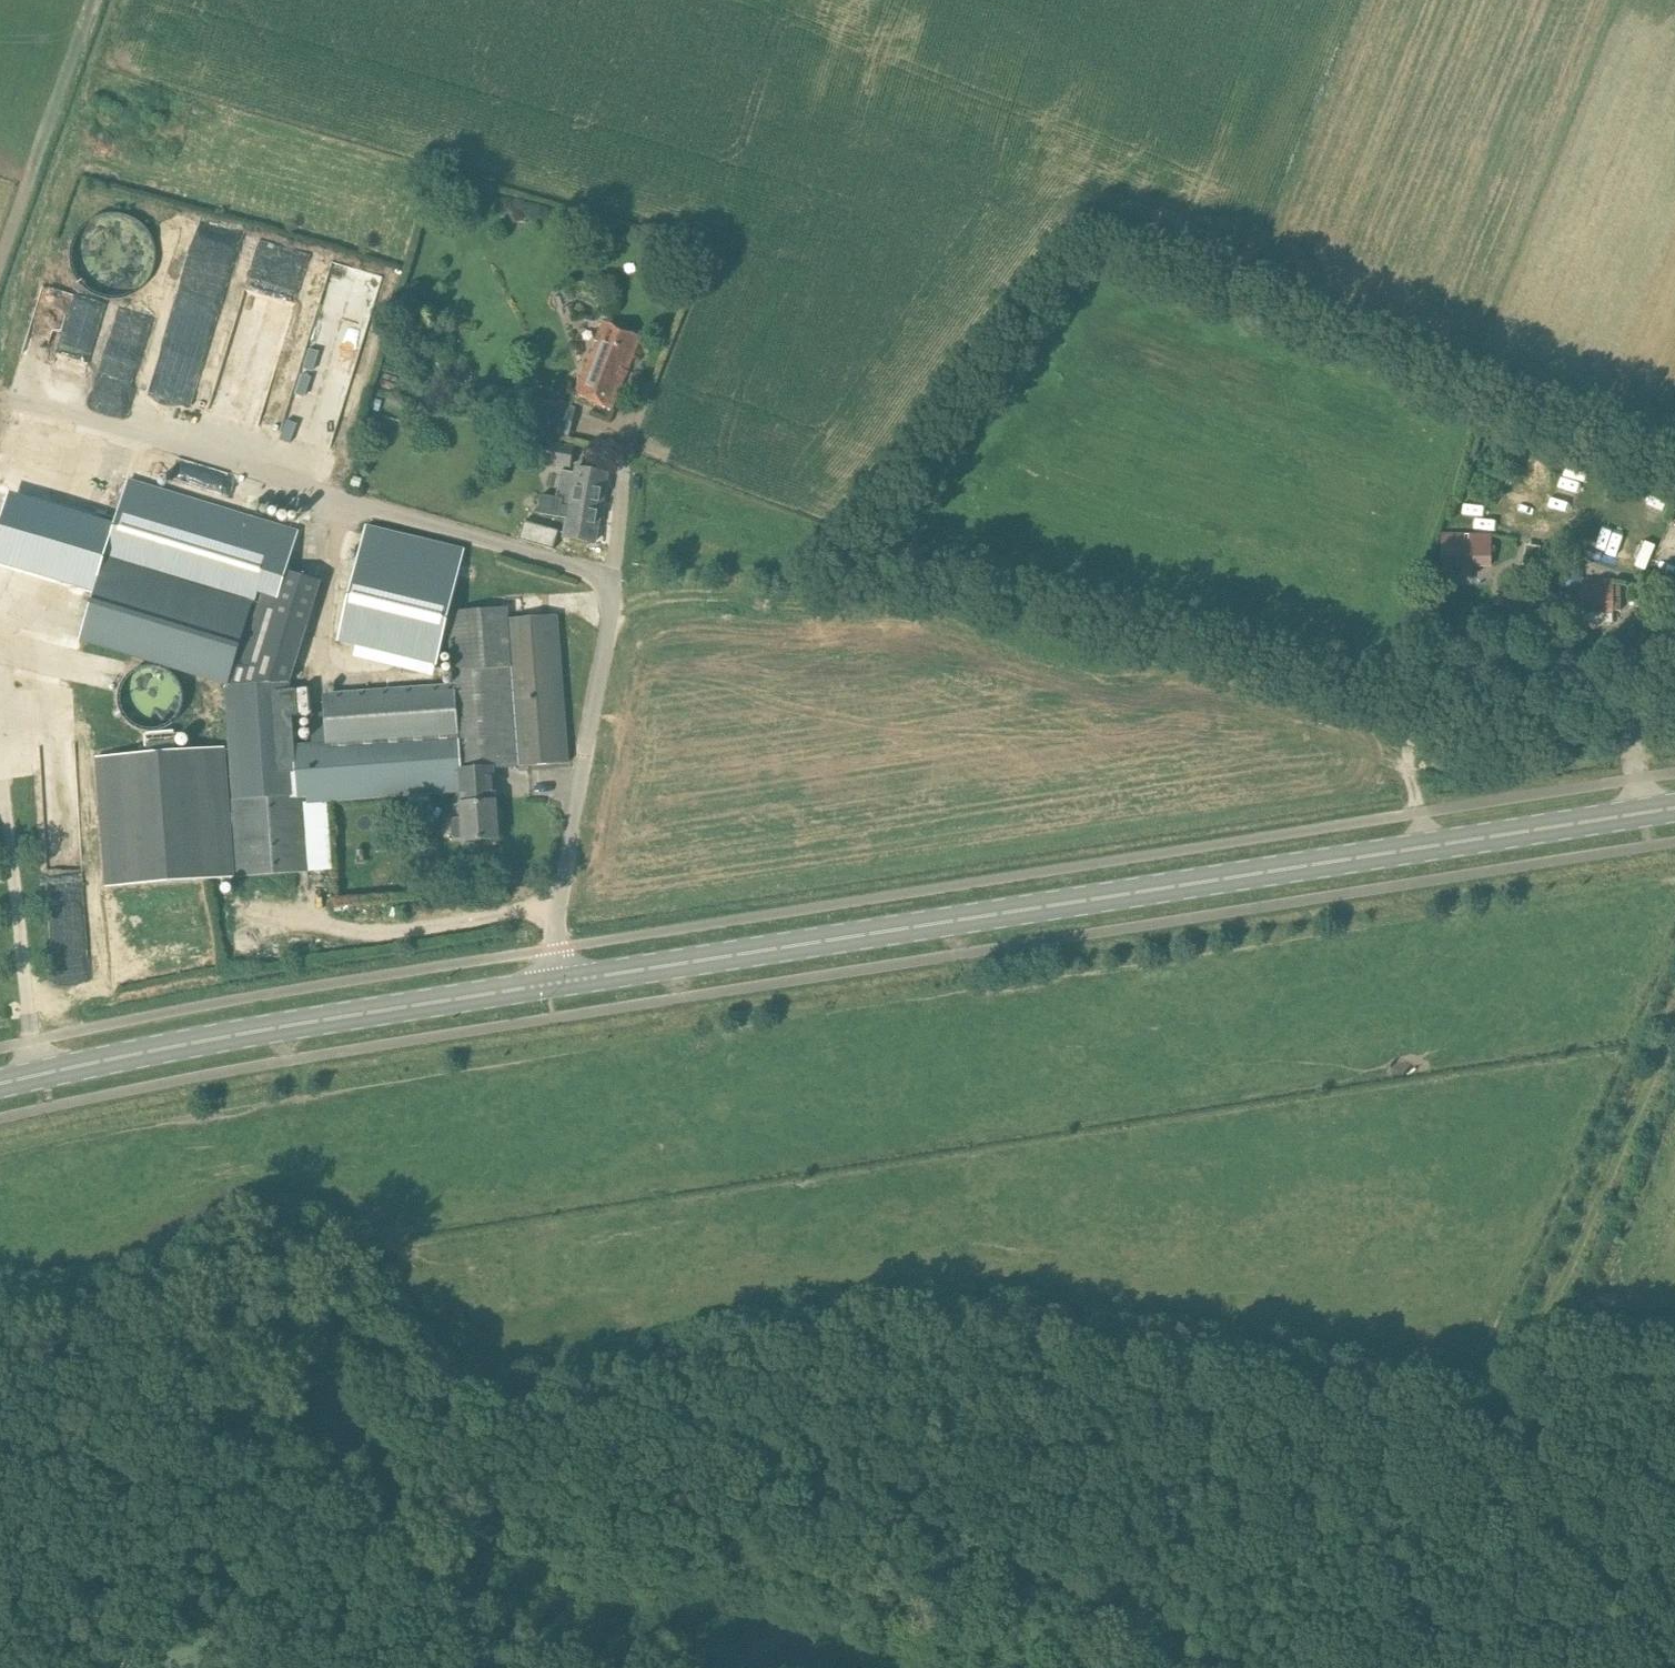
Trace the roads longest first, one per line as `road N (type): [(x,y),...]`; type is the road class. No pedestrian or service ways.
road 1 (secondary): [(1674,808),(549,987)]
road 2 (unclassified): [(549,987),(610,620),(597,584),(573,568),(0,403)]
road 3 (secondary): [(549,987),(177,1048),(0,1087)]
road 4 (track): [(1542,1313),(1674,1015)]
road 5 (track): [(1674,1308),(1542,1313)]

